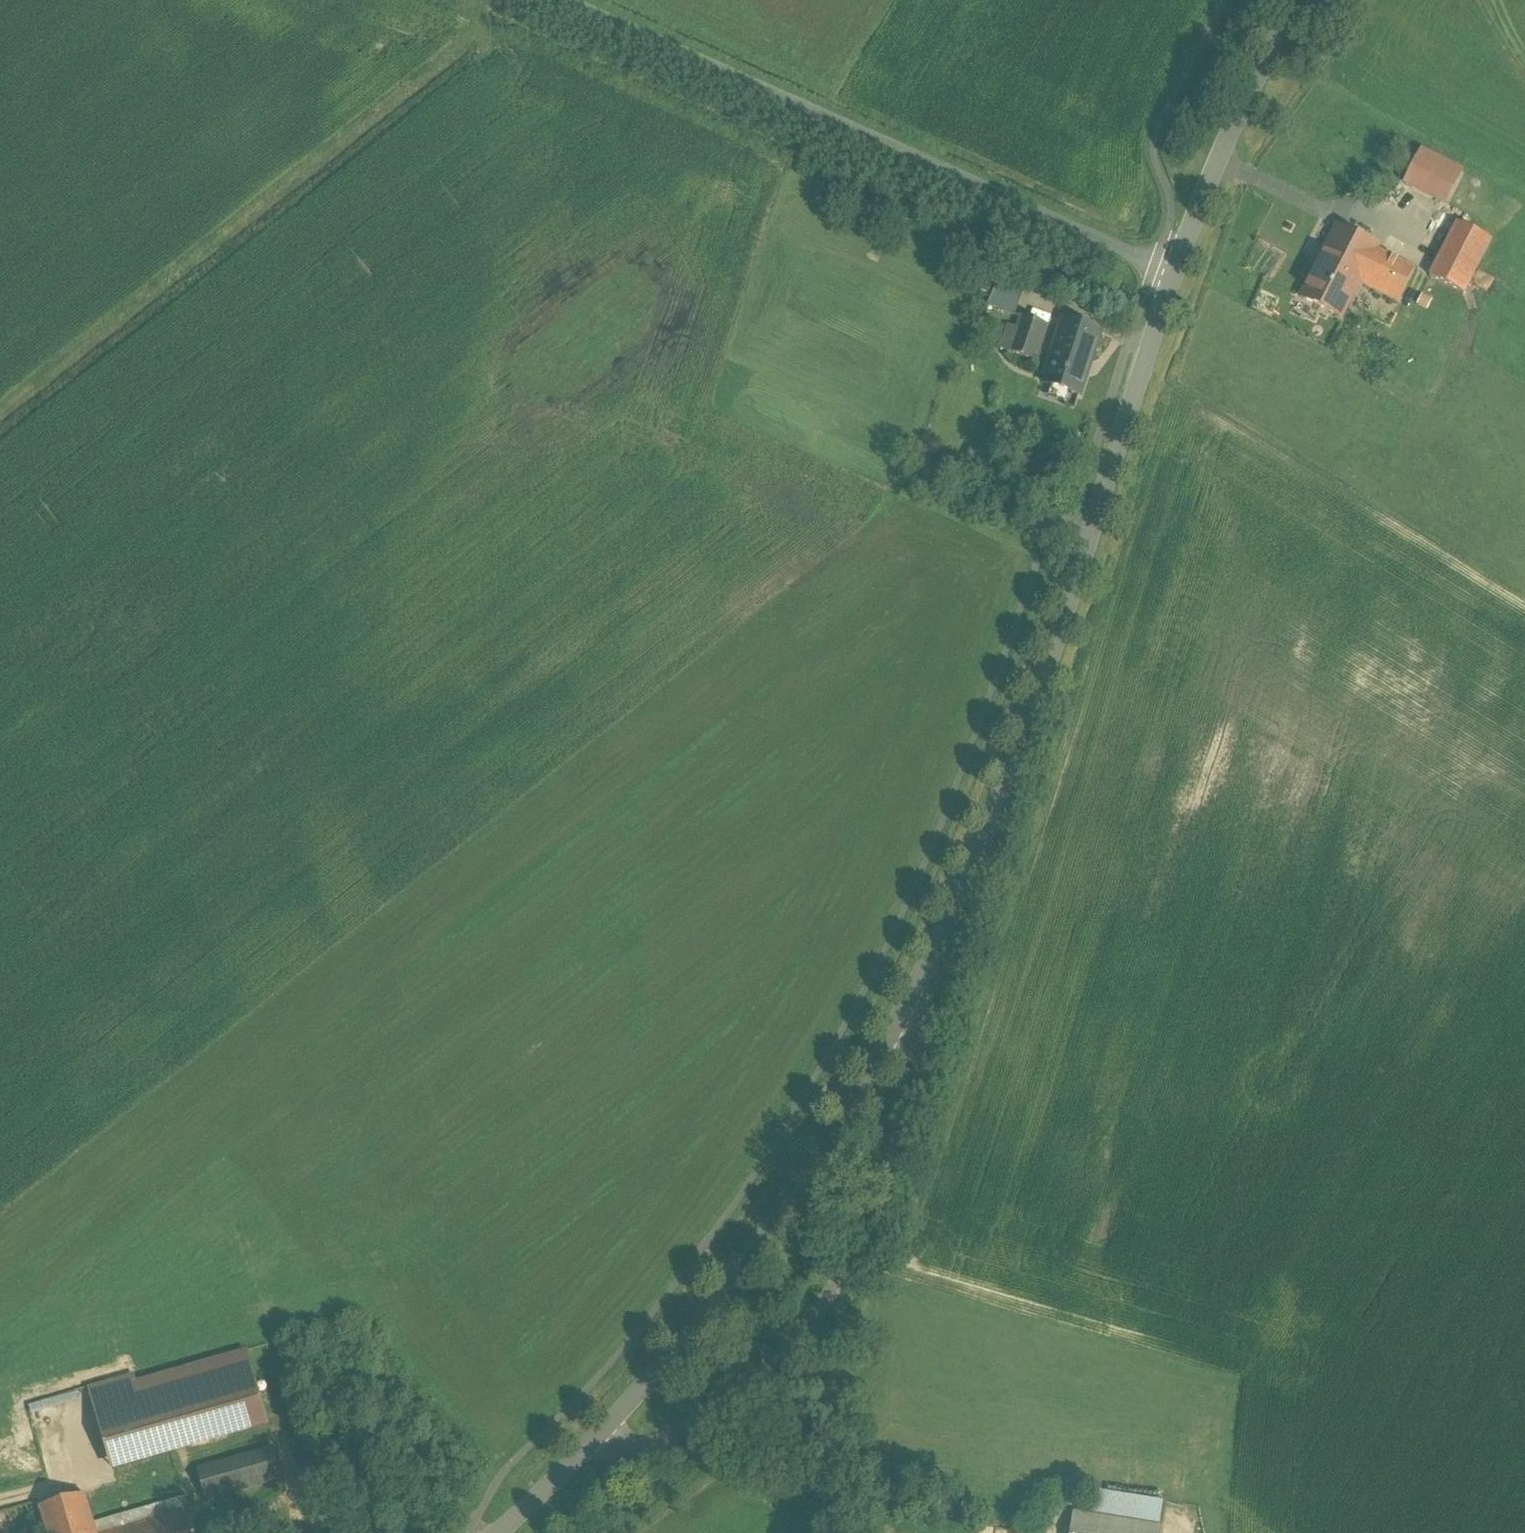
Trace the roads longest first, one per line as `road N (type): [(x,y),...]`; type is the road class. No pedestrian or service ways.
road 1 (tertiary): [(499,1532),(705,1312),(829,1138),(896,1022),(1033,709),(1174,270)]
road 2 (unclassified): [(1174,270),(566,0)]
road 3 (tertiary): [(1174,270),(1237,118),(1299,0)]

